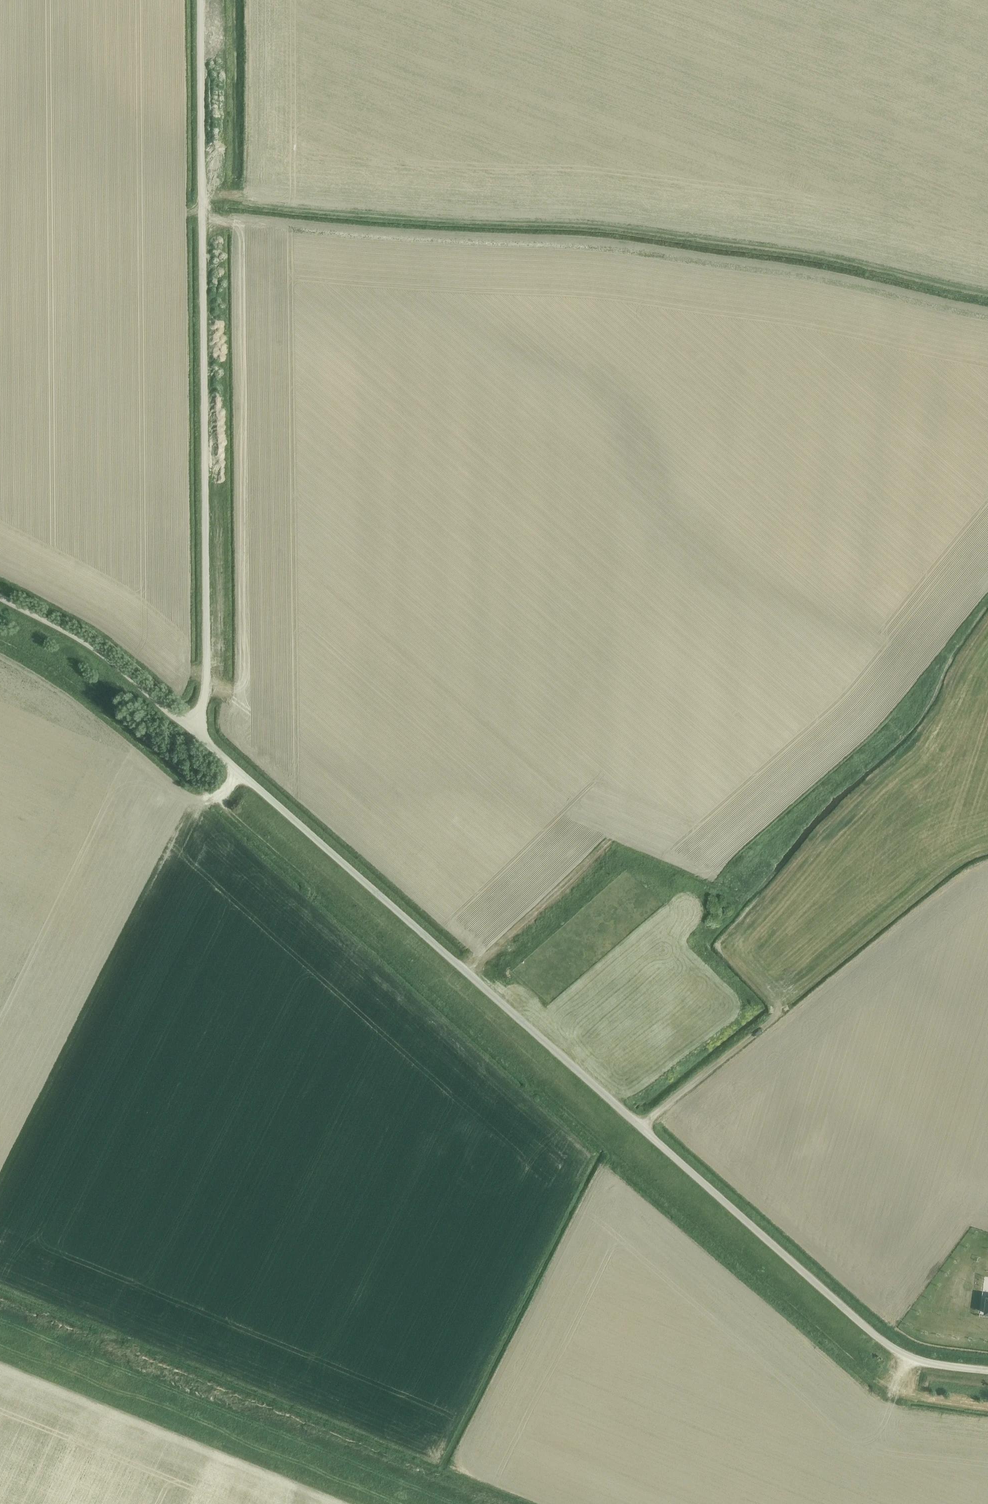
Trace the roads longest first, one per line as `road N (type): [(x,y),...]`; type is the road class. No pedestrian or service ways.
road 1 (unclassified): [(987,1371),(924,1366),(857,1321),(189,728)]
road 2 (unclassified): [(189,728),(206,681),(202,0)]
road 3 (unclassified): [(189,728),(85,642),(0,599)]

